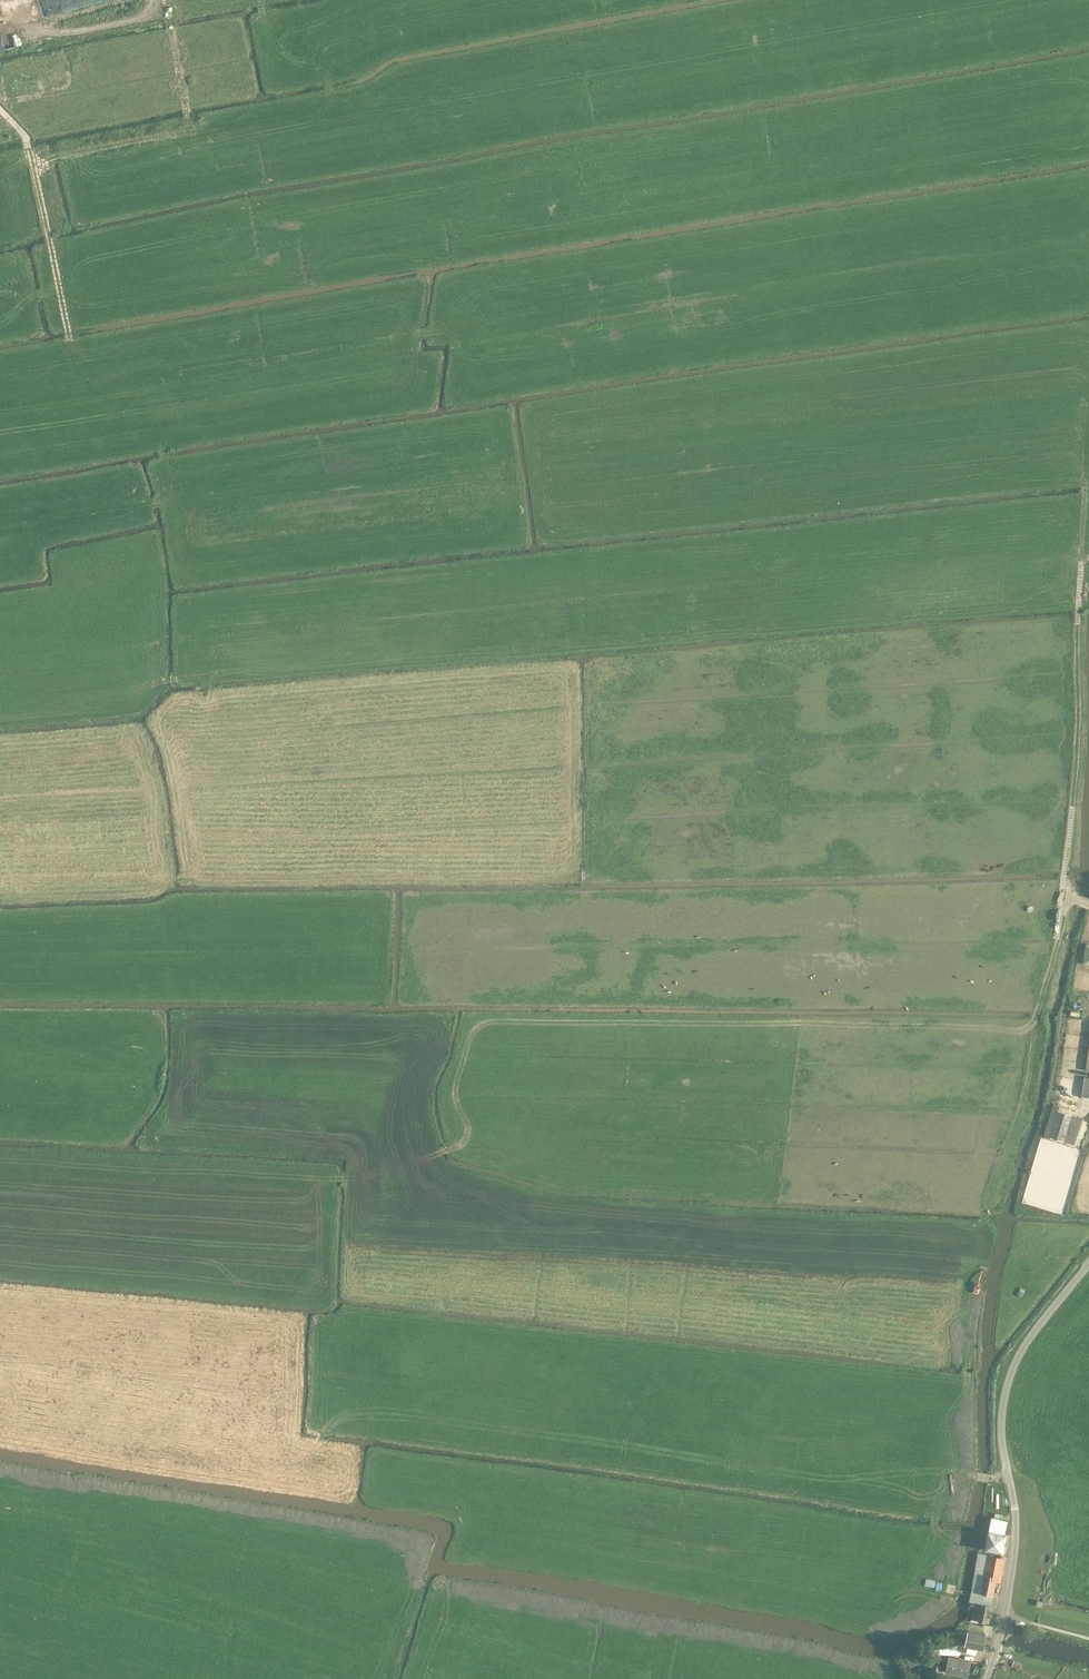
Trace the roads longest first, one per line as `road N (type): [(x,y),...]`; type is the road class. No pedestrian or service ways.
road 1 (track): [(1082,559),(1066,875),(1037,1017)]
road 2 (unclassified): [(987,1678),(1016,1532),(1002,1436),(1005,1393),(1030,1337),(1088,1265)]
road 3 (track): [(34,163),(190,126),(166,0)]
road 4 (track): [(169,502),(155,433),(77,374),(61,291)]
road 5 (track): [(61,291),(29,145),(0,109)]

